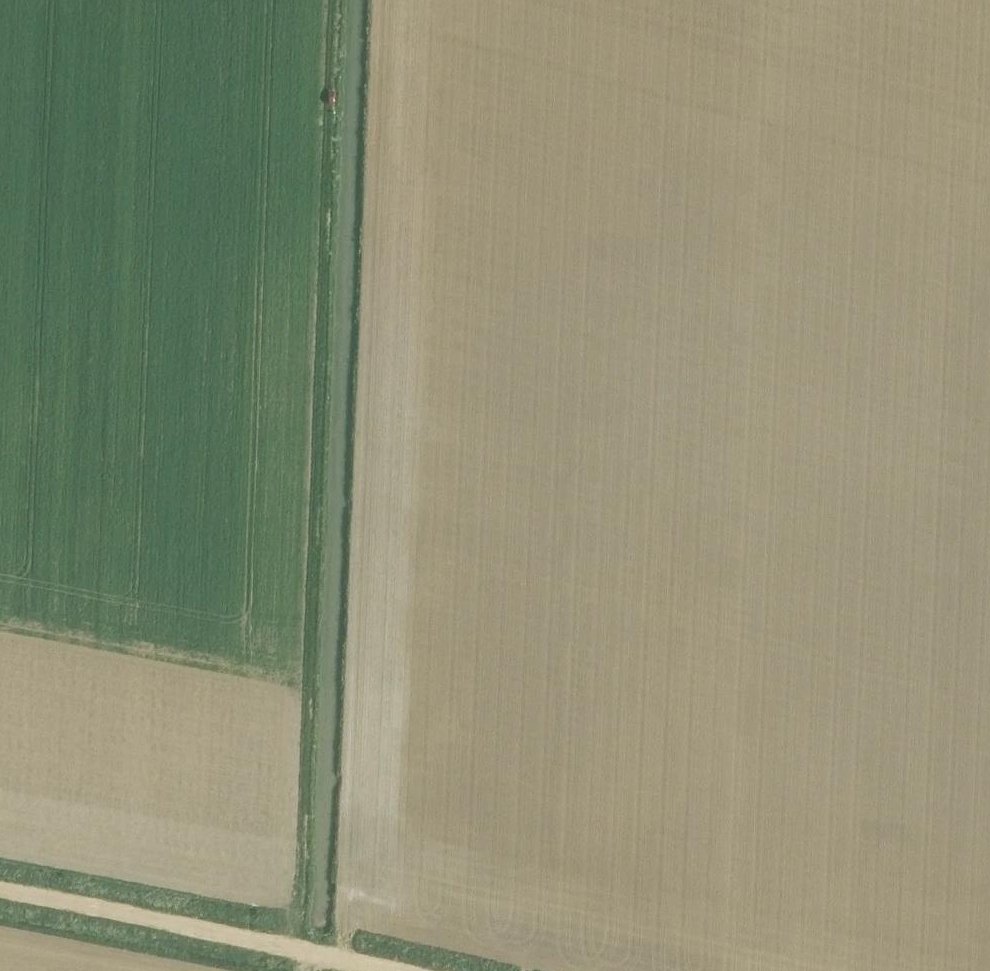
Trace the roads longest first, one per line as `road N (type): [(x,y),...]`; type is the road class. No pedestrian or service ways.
road 1 (track): [(424,970),(0,883)]

